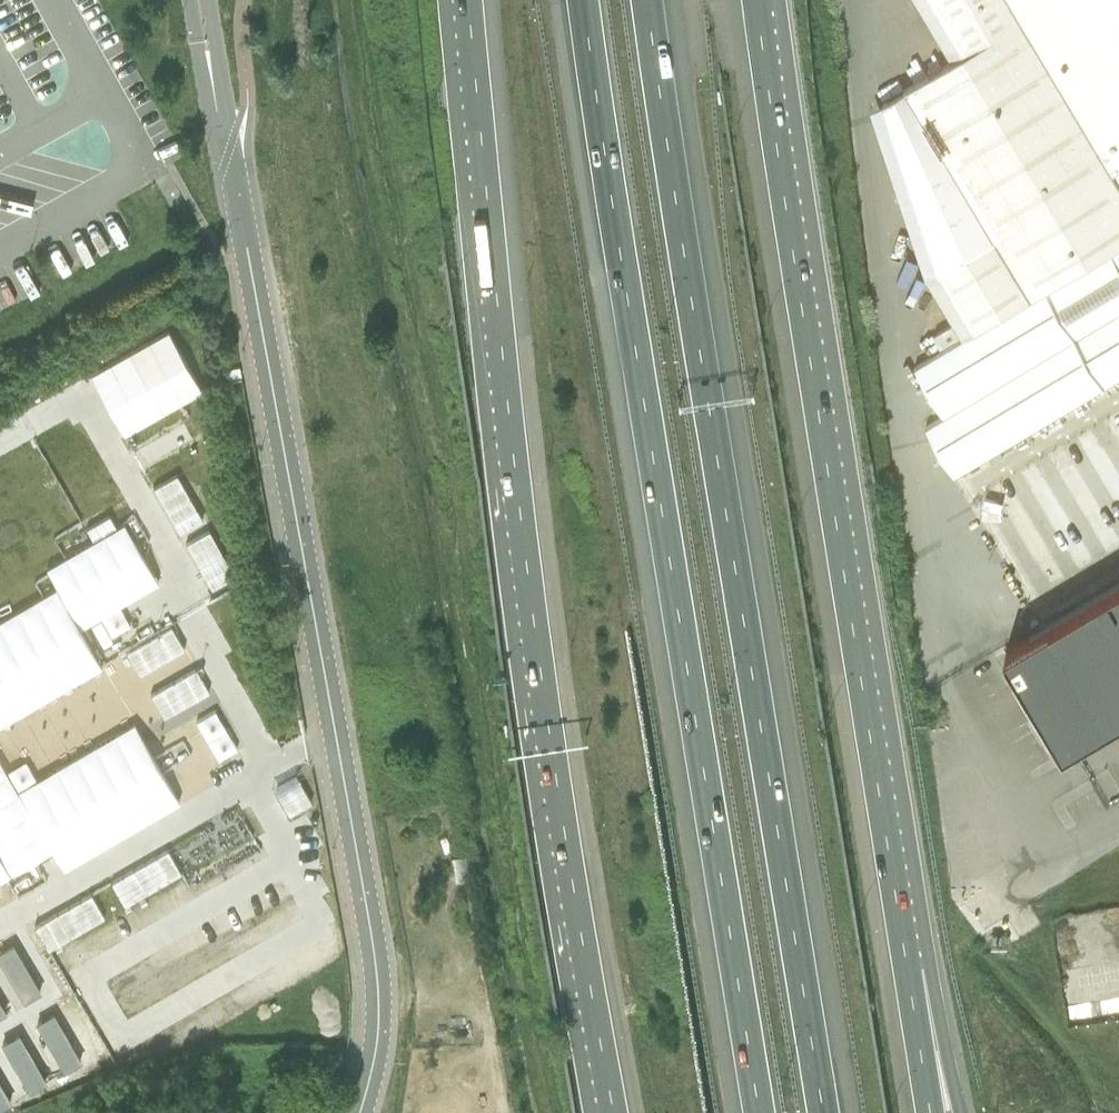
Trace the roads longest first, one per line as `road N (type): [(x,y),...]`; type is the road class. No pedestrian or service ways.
road 1 (motorway): [(823,1112),(647,0)]
road 2 (motorway): [(583,0),(758,1112)]
road 3 (trunk): [(469,0),(527,578),(612,1112)]
road 4 (trunk): [(906,965),(754,0)]
road 5 (unclassified): [(357,1112),(374,1024),(374,957),(231,153)]
road 6 (trunk): [(960,1112),(939,1026),(906,965)]
road 7 (trunk): [(929,1112),(906,965)]

